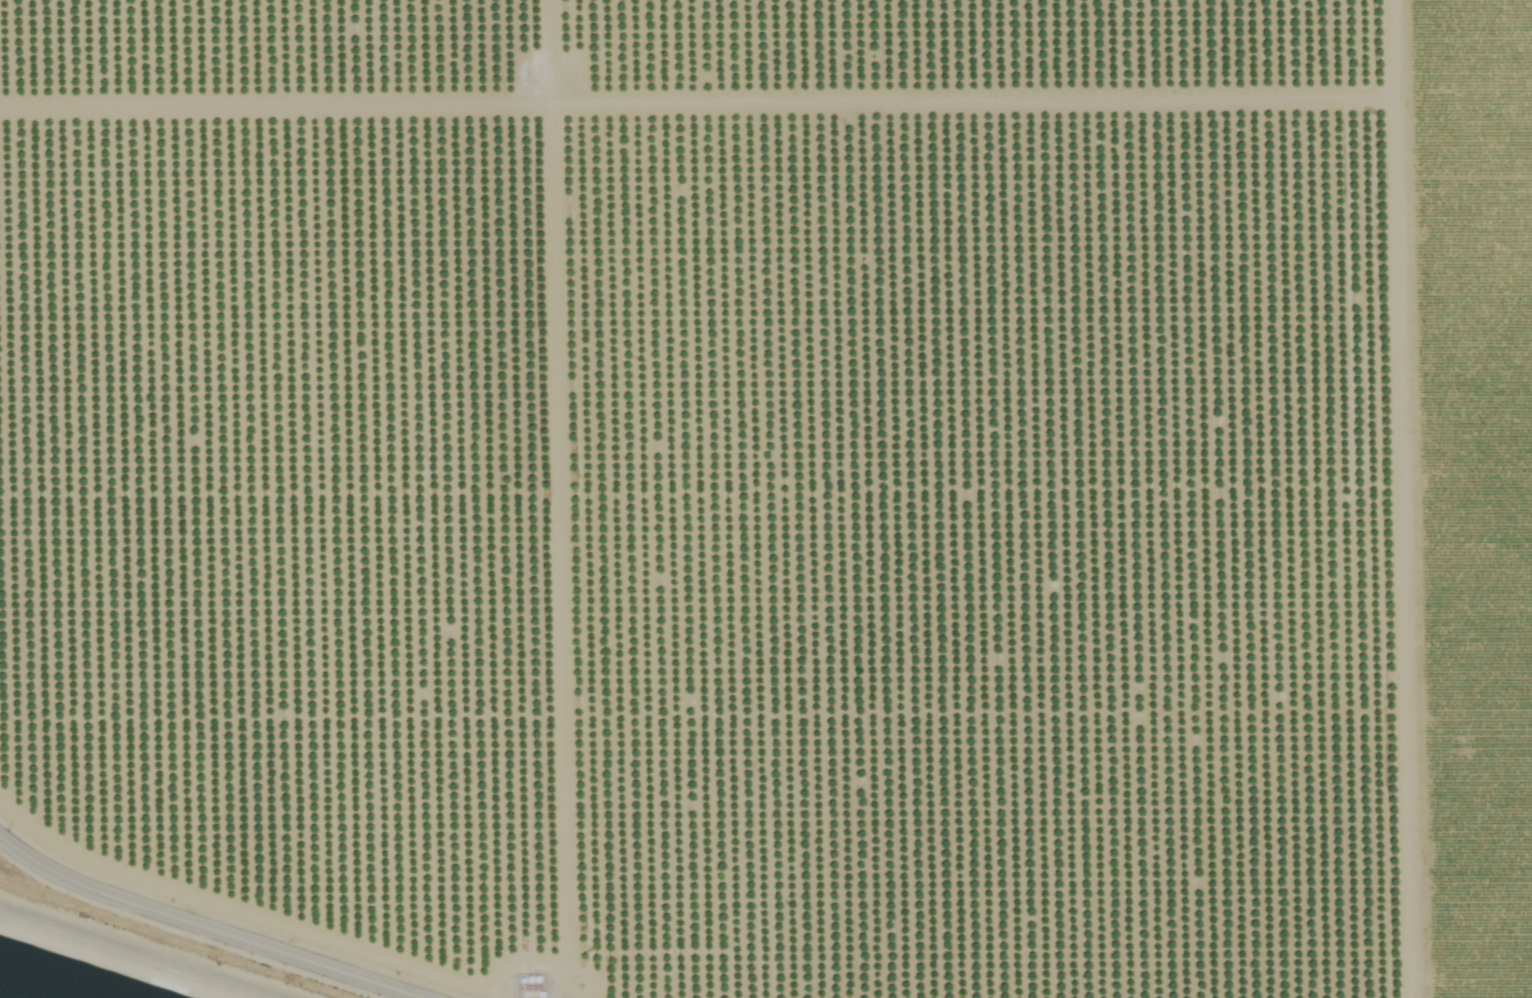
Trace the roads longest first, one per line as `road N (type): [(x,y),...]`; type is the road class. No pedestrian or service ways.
road 1 (residential): [(535,997),(480,969),(60,830),(0,794)]

